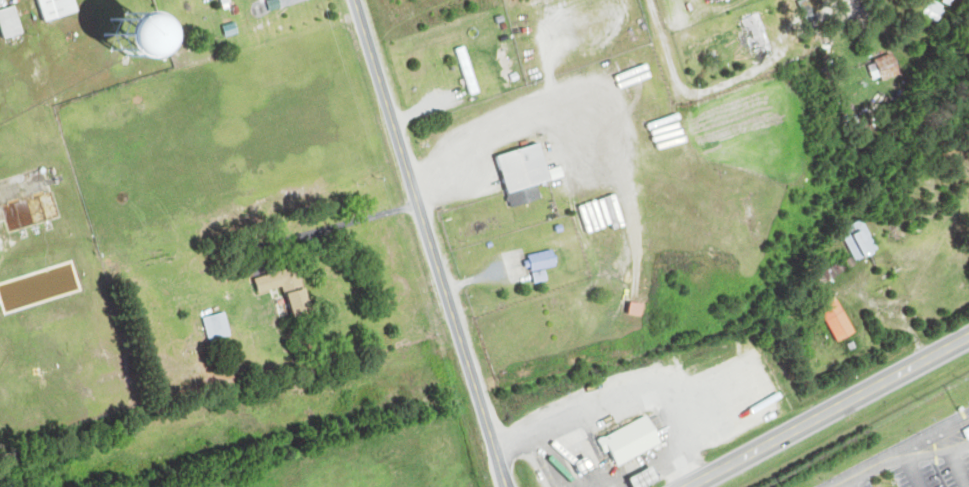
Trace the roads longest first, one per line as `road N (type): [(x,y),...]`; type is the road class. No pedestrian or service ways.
road 1 (residential): [(506,486),(359,0)]
road 2 (secondary): [(690,486),(968,338)]

